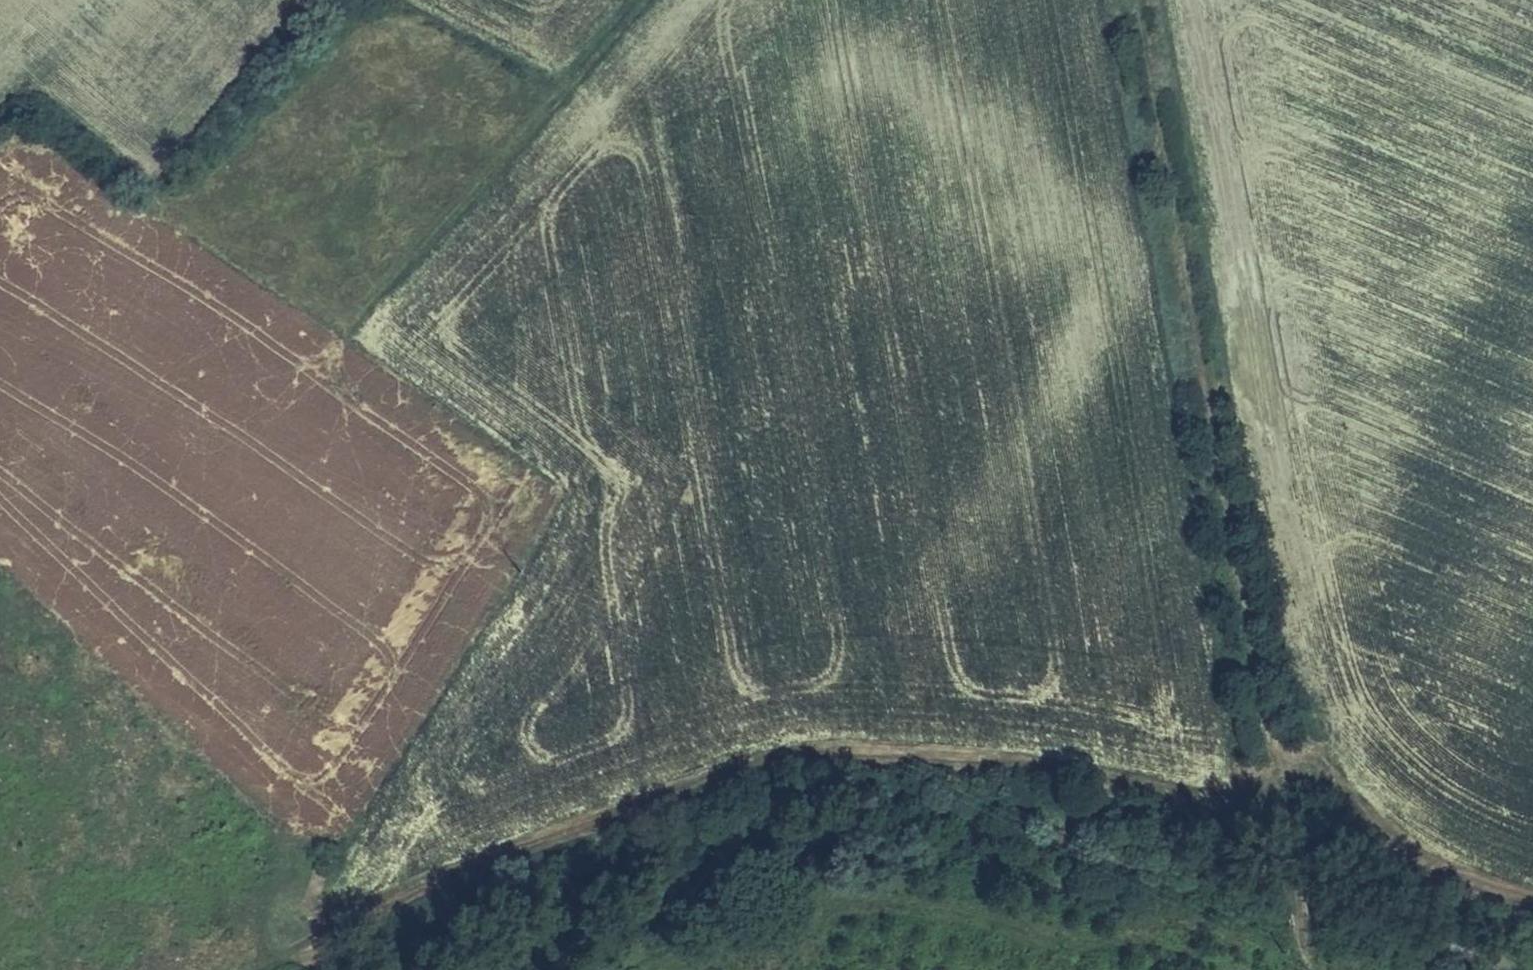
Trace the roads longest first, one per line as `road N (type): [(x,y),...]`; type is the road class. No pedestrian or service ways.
road 1 (track): [(1306,964),(1197,375)]
road 2 (track): [(1197,375),(1139,0)]

